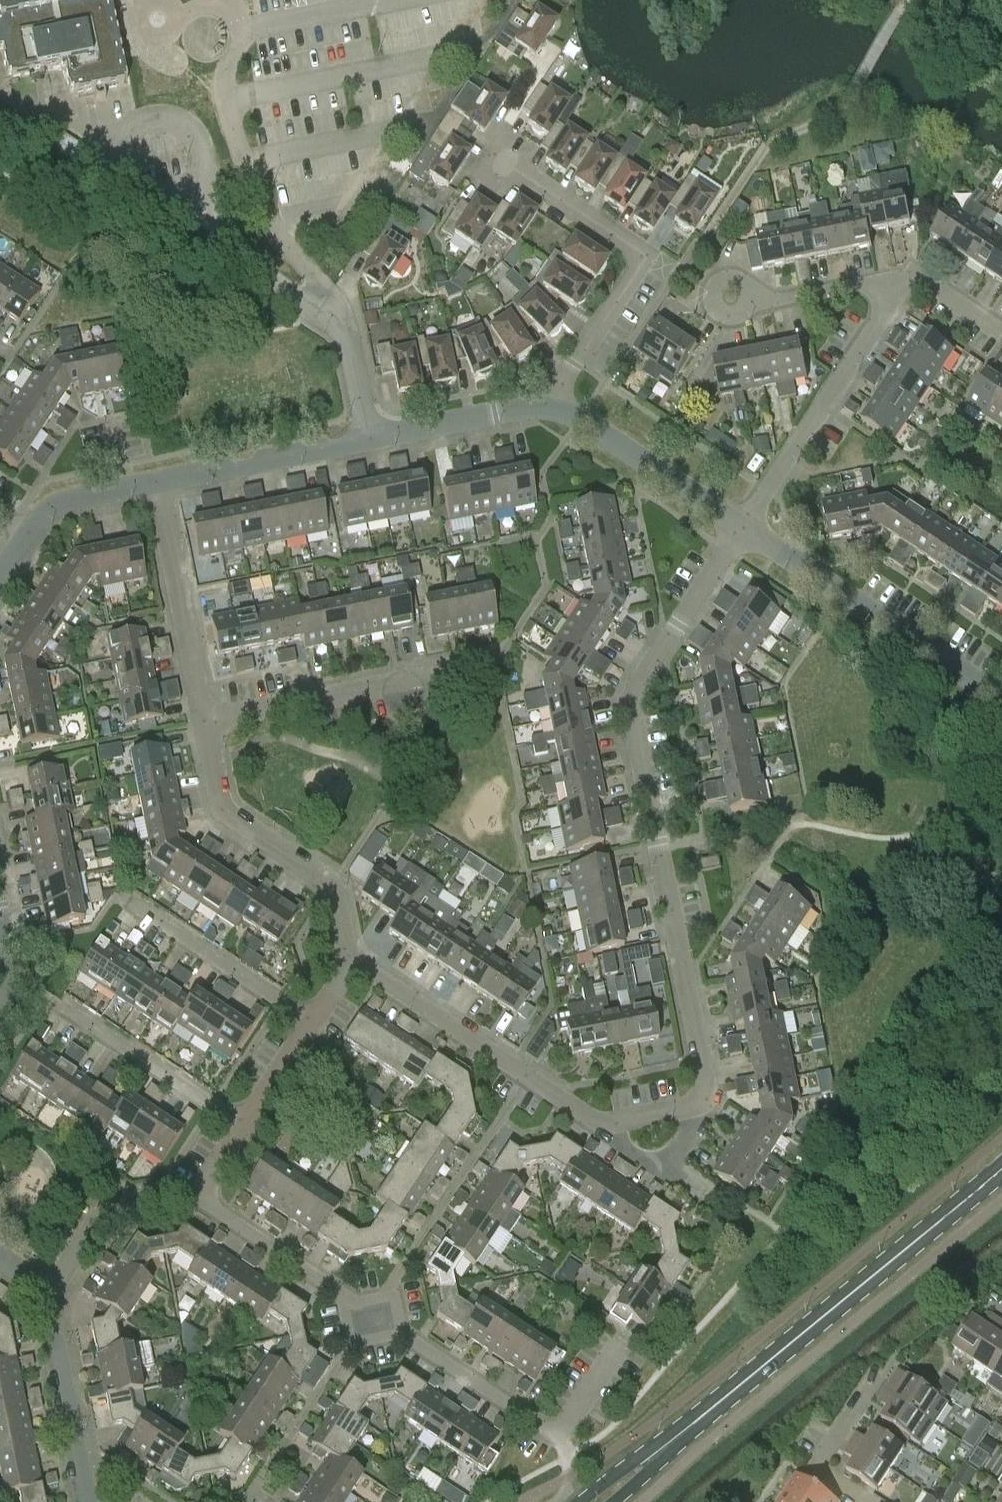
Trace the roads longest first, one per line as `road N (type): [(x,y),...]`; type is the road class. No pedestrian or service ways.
road 1 (residential): [(709,1101),(633,698),(745,525)]
road 2 (residential): [(197,1195),(557,1434),(626,1333)]
road 3 (tertiary): [(672,1441),(1001,1169)]
road 4 (residential): [(558,407),(559,389),(642,264),(635,249),(502,159)]
road 5 (residential): [(352,966),(347,890),(231,818),(206,725)]
road 6 (residential): [(1001,698),(745,525)]
road 7 (residential): [(599,1123),(352,966)]
road 8 (residential): [(745,525),(905,281)]
road 9 (residential): [(206,725),(159,482)]
road 10 (residential): [(60,1004),(245,1126)]
road 11 (residential): [(745,525),(558,407)]
road 12 (residential): [(159,482),(372,439)]
road 13 (residential): [(310,1022),(131,905)]
road 14 (residential): [(83,1501),(52,1292)]
road 15 (residential): [(409,694),(386,688),(206,725)]
road 16 (residential): [(558,407),(372,439)]
road 17 (residential): [(52,1292),(112,1210),(197,1195)]
road 18 (residential): [(872,1501),(818,1467),(880,1371)]
road 19 (residential): [(731,298),(789,298),(905,281)]
road 20 (residential): [(599,1123),(648,1164),(674,1161),(709,1101)]
road 21 (residential): [(28,535),(62,503),(159,482)]
road 22 (residential): [(372,439),(355,338),(340,315)]
road 23 (residential): [(245,1126),(310,1022)]

